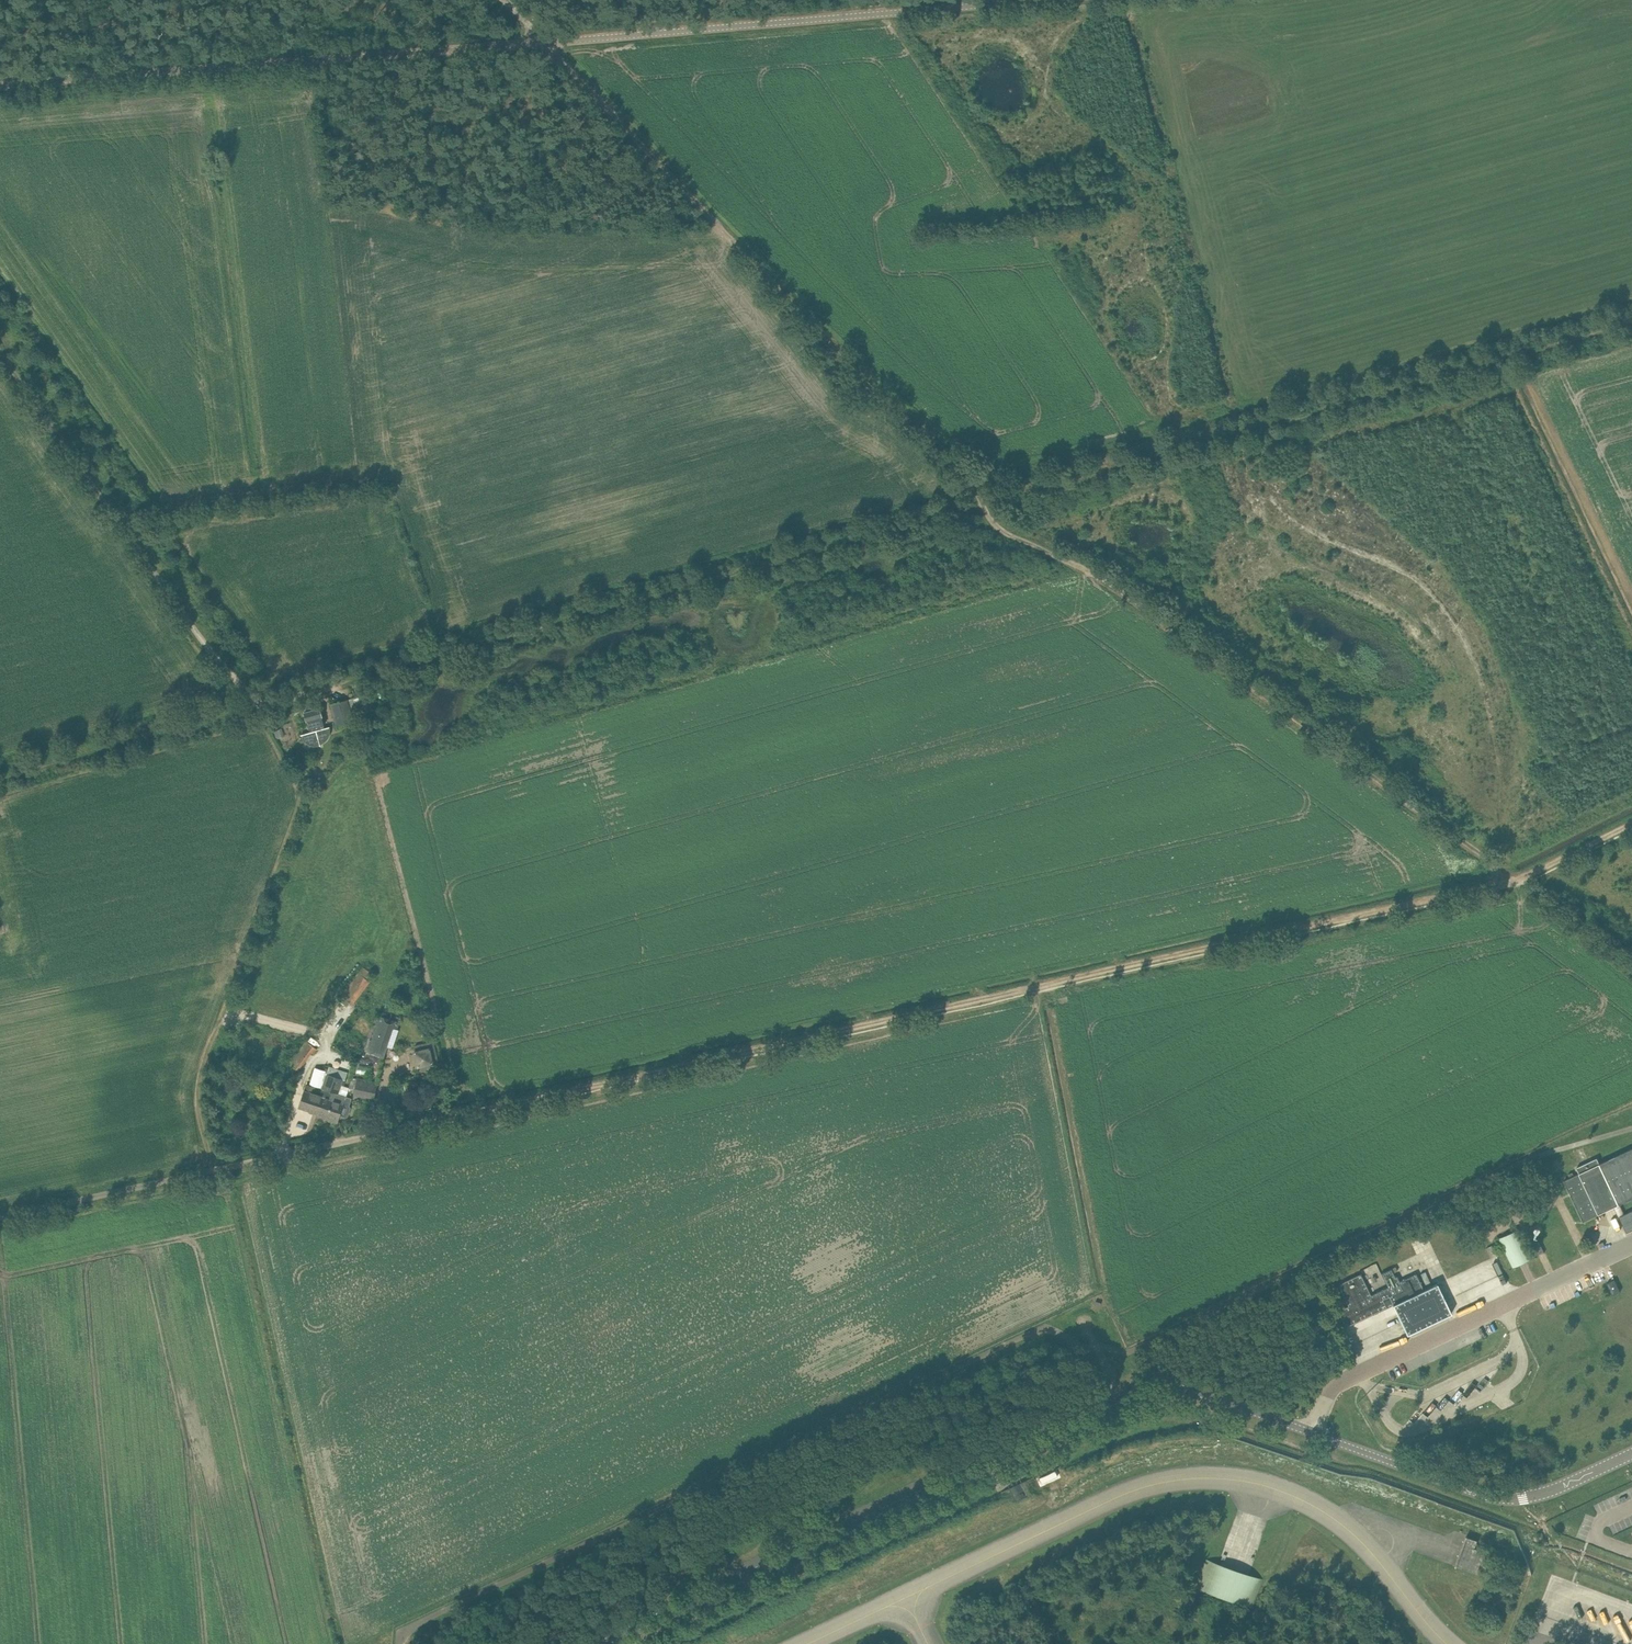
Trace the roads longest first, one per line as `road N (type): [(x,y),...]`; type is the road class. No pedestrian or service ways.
road 1 (track): [(214,1170),(1512,881)]
road 2 (unclassified): [(0,87),(1039,0)]
road 3 (track): [(500,0),(856,370),(961,465),(983,504)]
road 4 (track): [(983,504),(1003,531),(1090,570),(1170,625),(1512,881)]
road 5 (track): [(0,1217),(214,1170)]
road 6 (track): [(1512,881),(1631,824)]

